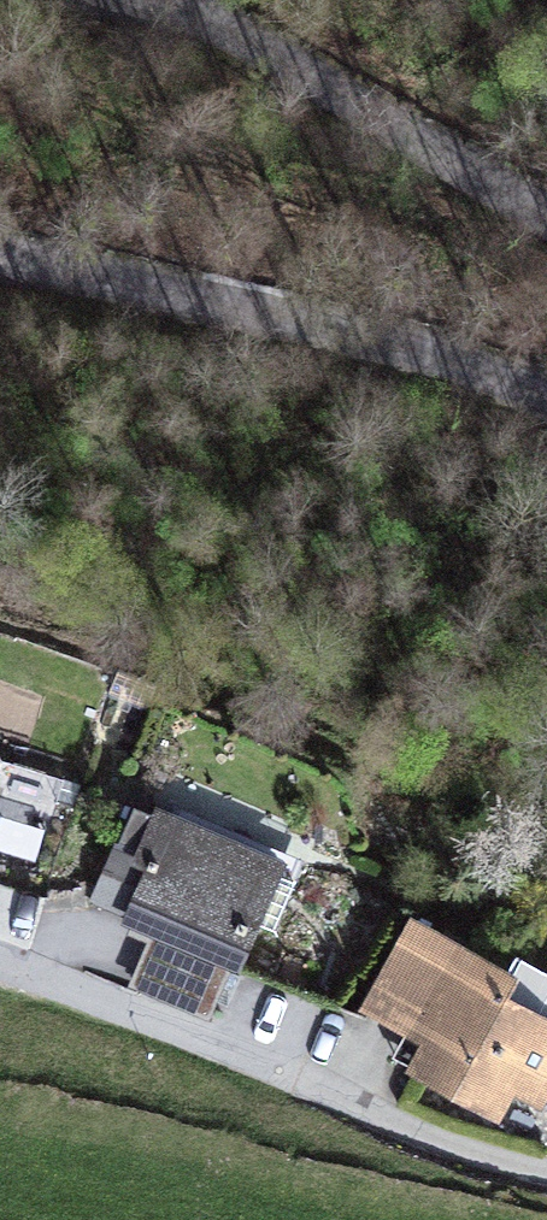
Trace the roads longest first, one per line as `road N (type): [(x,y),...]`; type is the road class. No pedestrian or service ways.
road 1 (unclassified): [(0,254),(427,349),(546,401)]
road 2 (unclassified): [(546,210),(178,0)]
road 3 (residential): [(0,965),(294,1080)]

